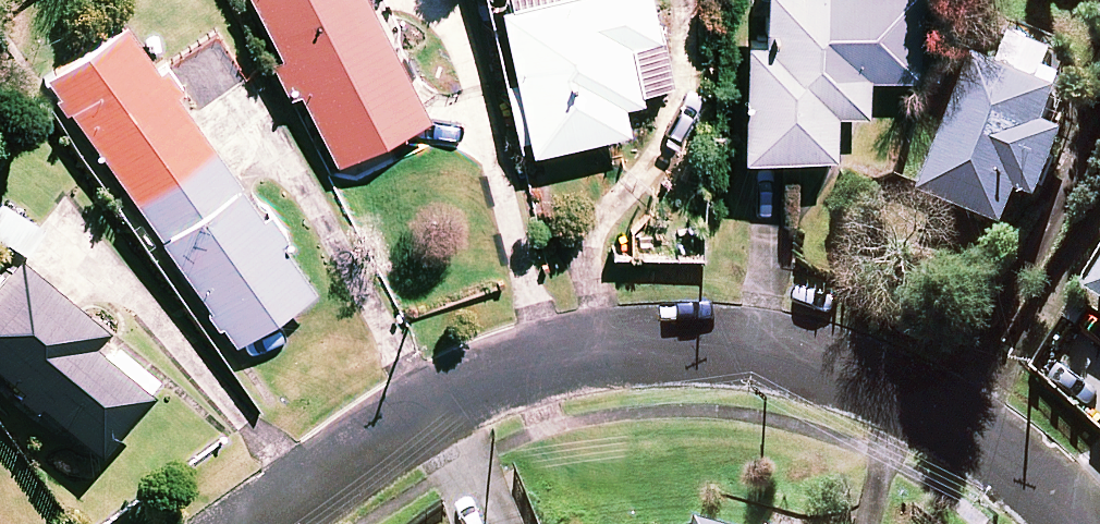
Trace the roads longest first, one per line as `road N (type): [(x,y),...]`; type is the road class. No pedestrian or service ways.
road 1 (residential): [(268,523),(424,410),(514,373),(706,339),(796,349),(905,389),(1017,460),(1085,523)]

